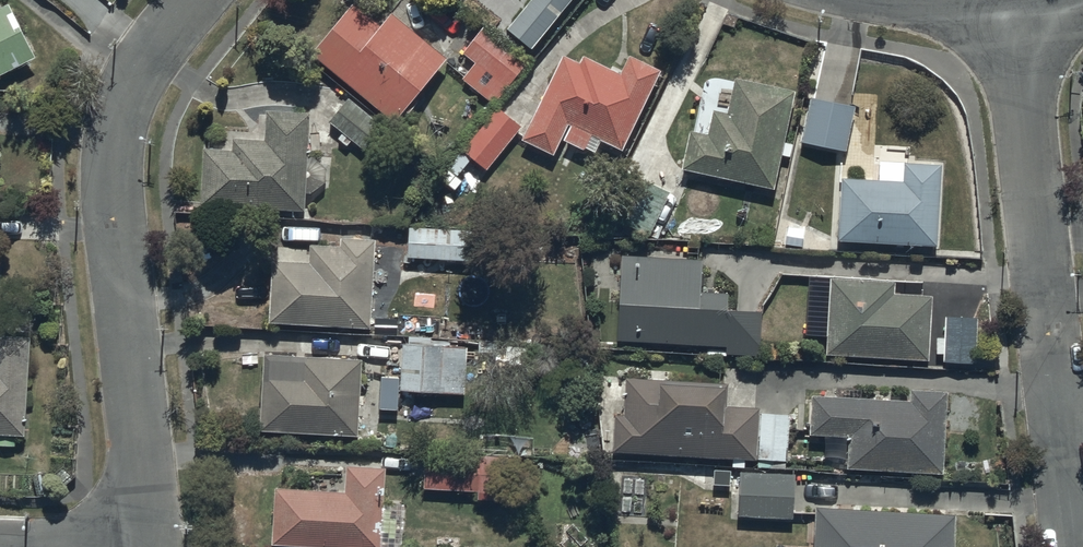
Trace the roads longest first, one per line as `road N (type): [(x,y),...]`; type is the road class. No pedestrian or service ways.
road 1 (residential): [(192,0),(130,80),(114,144),(153,546)]
road 2 (residential): [(1072,546),(1012,0)]

